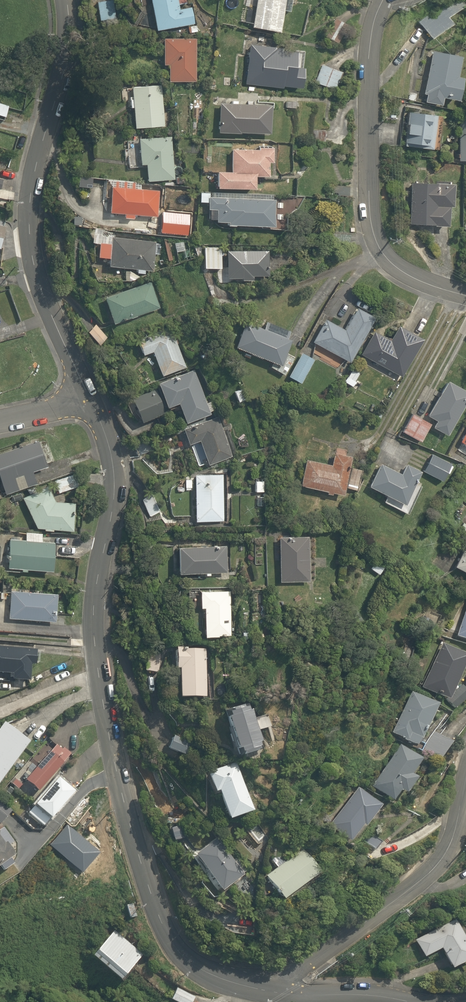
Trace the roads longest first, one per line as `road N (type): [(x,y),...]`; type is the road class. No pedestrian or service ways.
road 1 (residential): [(90,399),(116,489),(99,568),(95,641),(143,872),(174,947),(190,963),(270,992)]
road 2 (residential): [(66,0),(67,51),(30,192),(29,226),(41,289),(90,399)]
road 3 (residential): [(384,0),(367,75),(371,220),(379,248),(401,271),(465,296)]
road 4 (residential): [(465,783),(441,859),(270,992)]
road 5 (residential): [(270,992),(411,1001)]

